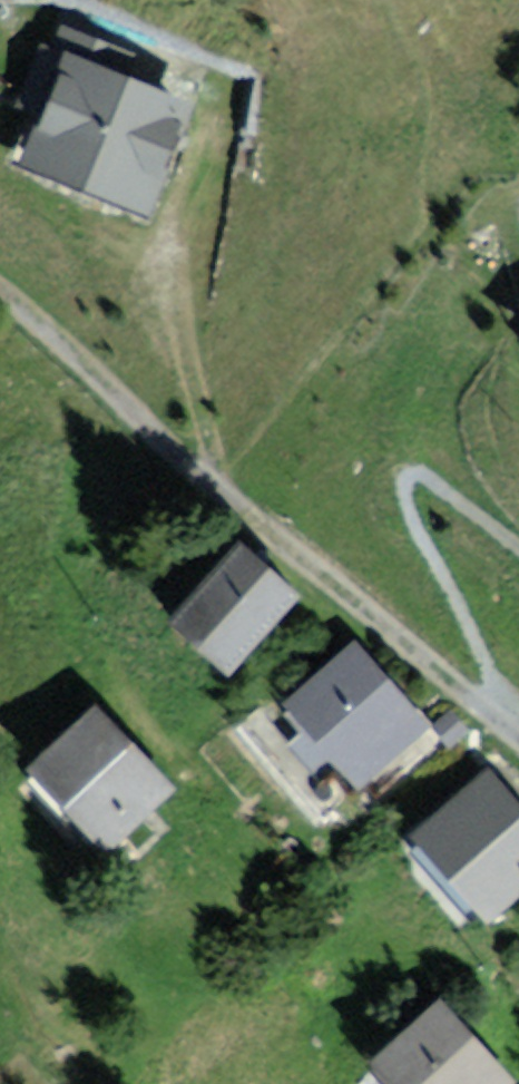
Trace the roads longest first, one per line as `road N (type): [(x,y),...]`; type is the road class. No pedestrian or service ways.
road 1 (track): [(518,738),(0,294)]
road 2 (track): [(510,729),(469,624),(410,517),(401,474),(414,468),(437,482),(518,549)]
road 3 (track): [(57,1083),(59,1060),(0,967)]

